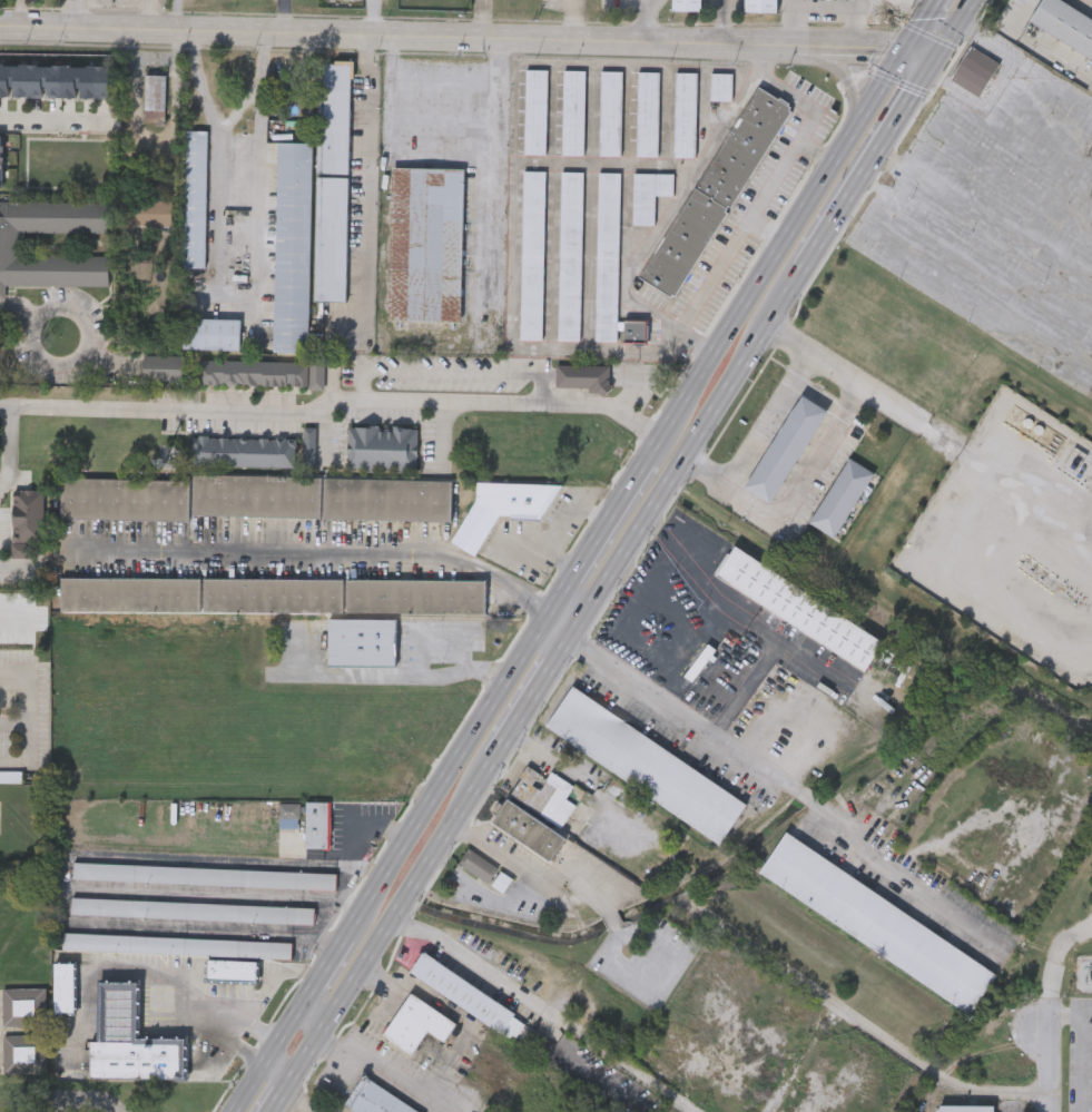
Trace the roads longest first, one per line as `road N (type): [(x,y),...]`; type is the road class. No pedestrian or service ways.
road 1 (tertiary): [(936,59),(908,47),(858,45),(0,24)]
road 2 (residential): [(663,439),(621,411),(587,403),(341,396),(302,412),(11,404)]
road 3 (primary): [(553,617),(235,1111)]
road 4 (primary): [(908,47),(657,450)]
road 5 (primary): [(575,629),(785,294)]
road 6 (primary): [(292,1077),(491,761)]
road 7 (primary): [(785,294),(936,59)]
road 8 (primary): [(657,450),(553,617)]
road 9 (primary): [(491,761),(575,629)]
road 10 (primary): [(355,925),(356,938),(313,1017),(315,1042)]
road 11 (primary): [(795,42),(827,53),(843,69),(853,91),(854,134)]

